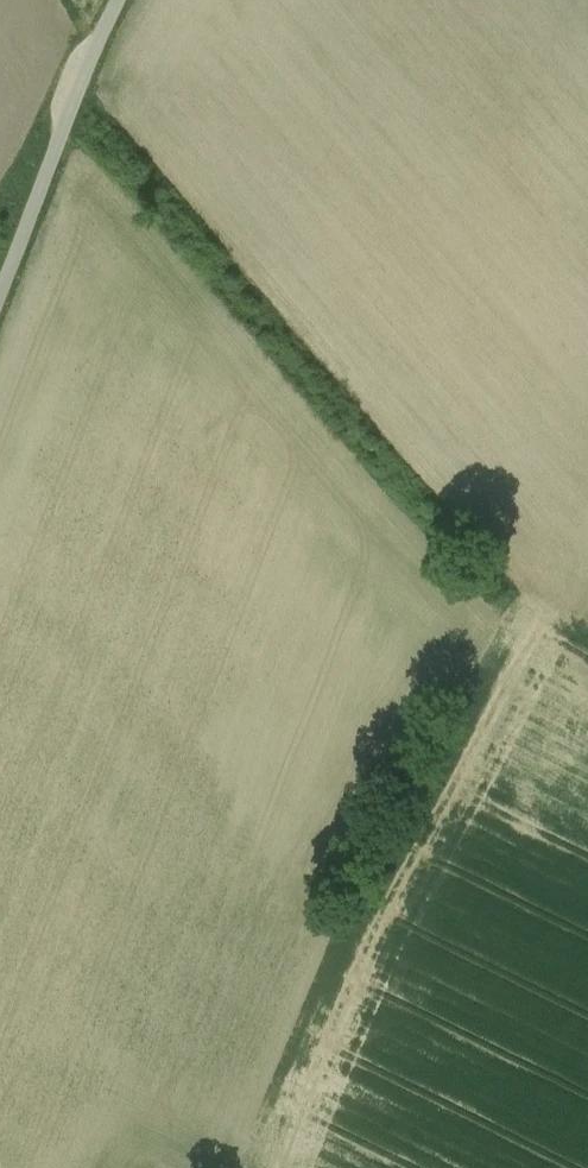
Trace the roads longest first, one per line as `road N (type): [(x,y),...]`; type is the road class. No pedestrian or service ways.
road 1 (unclassified): [(120,0),(79,79),(0,290)]

